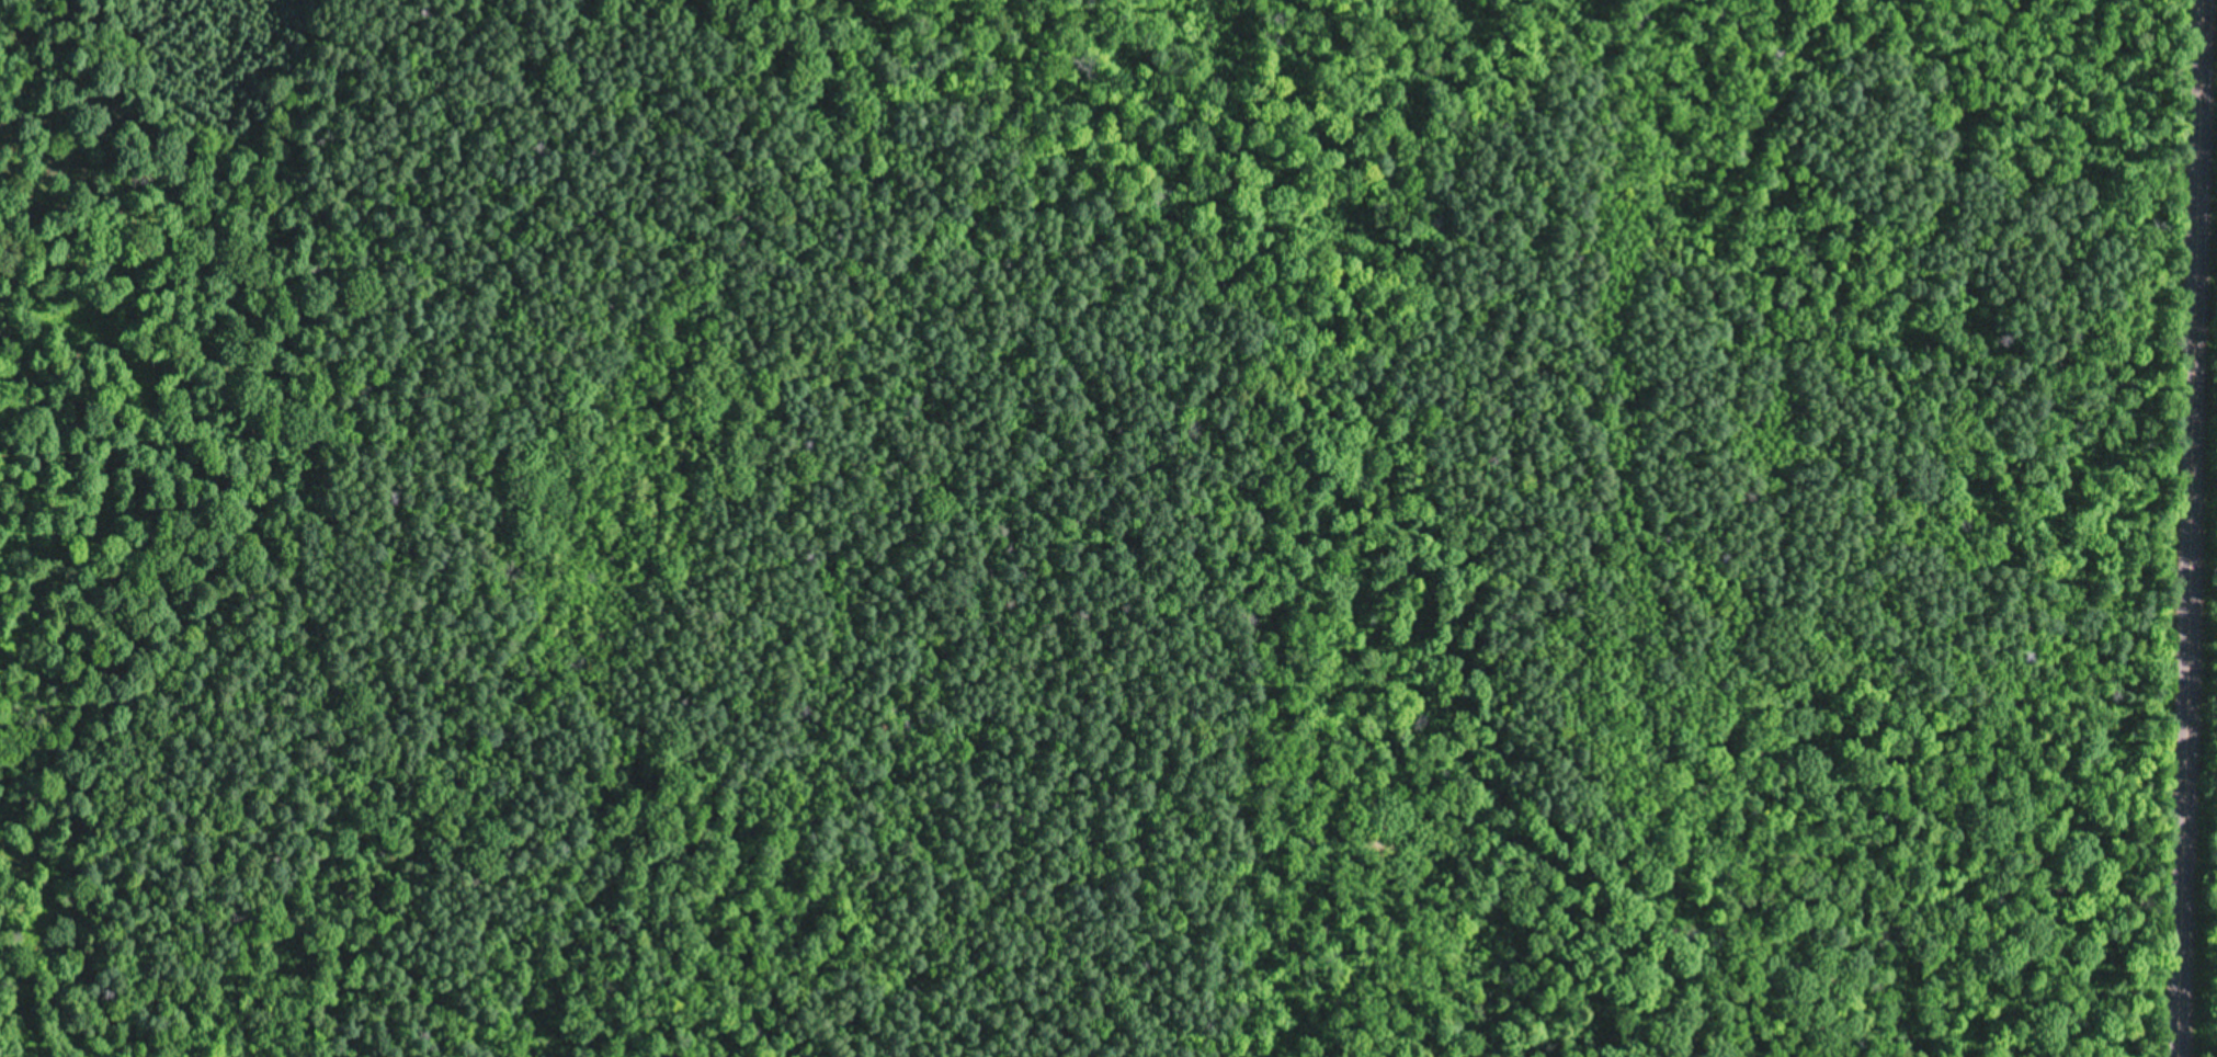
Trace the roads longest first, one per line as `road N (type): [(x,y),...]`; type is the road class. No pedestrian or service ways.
road 1 (tertiary): [(2199,0),(2169,1056)]

